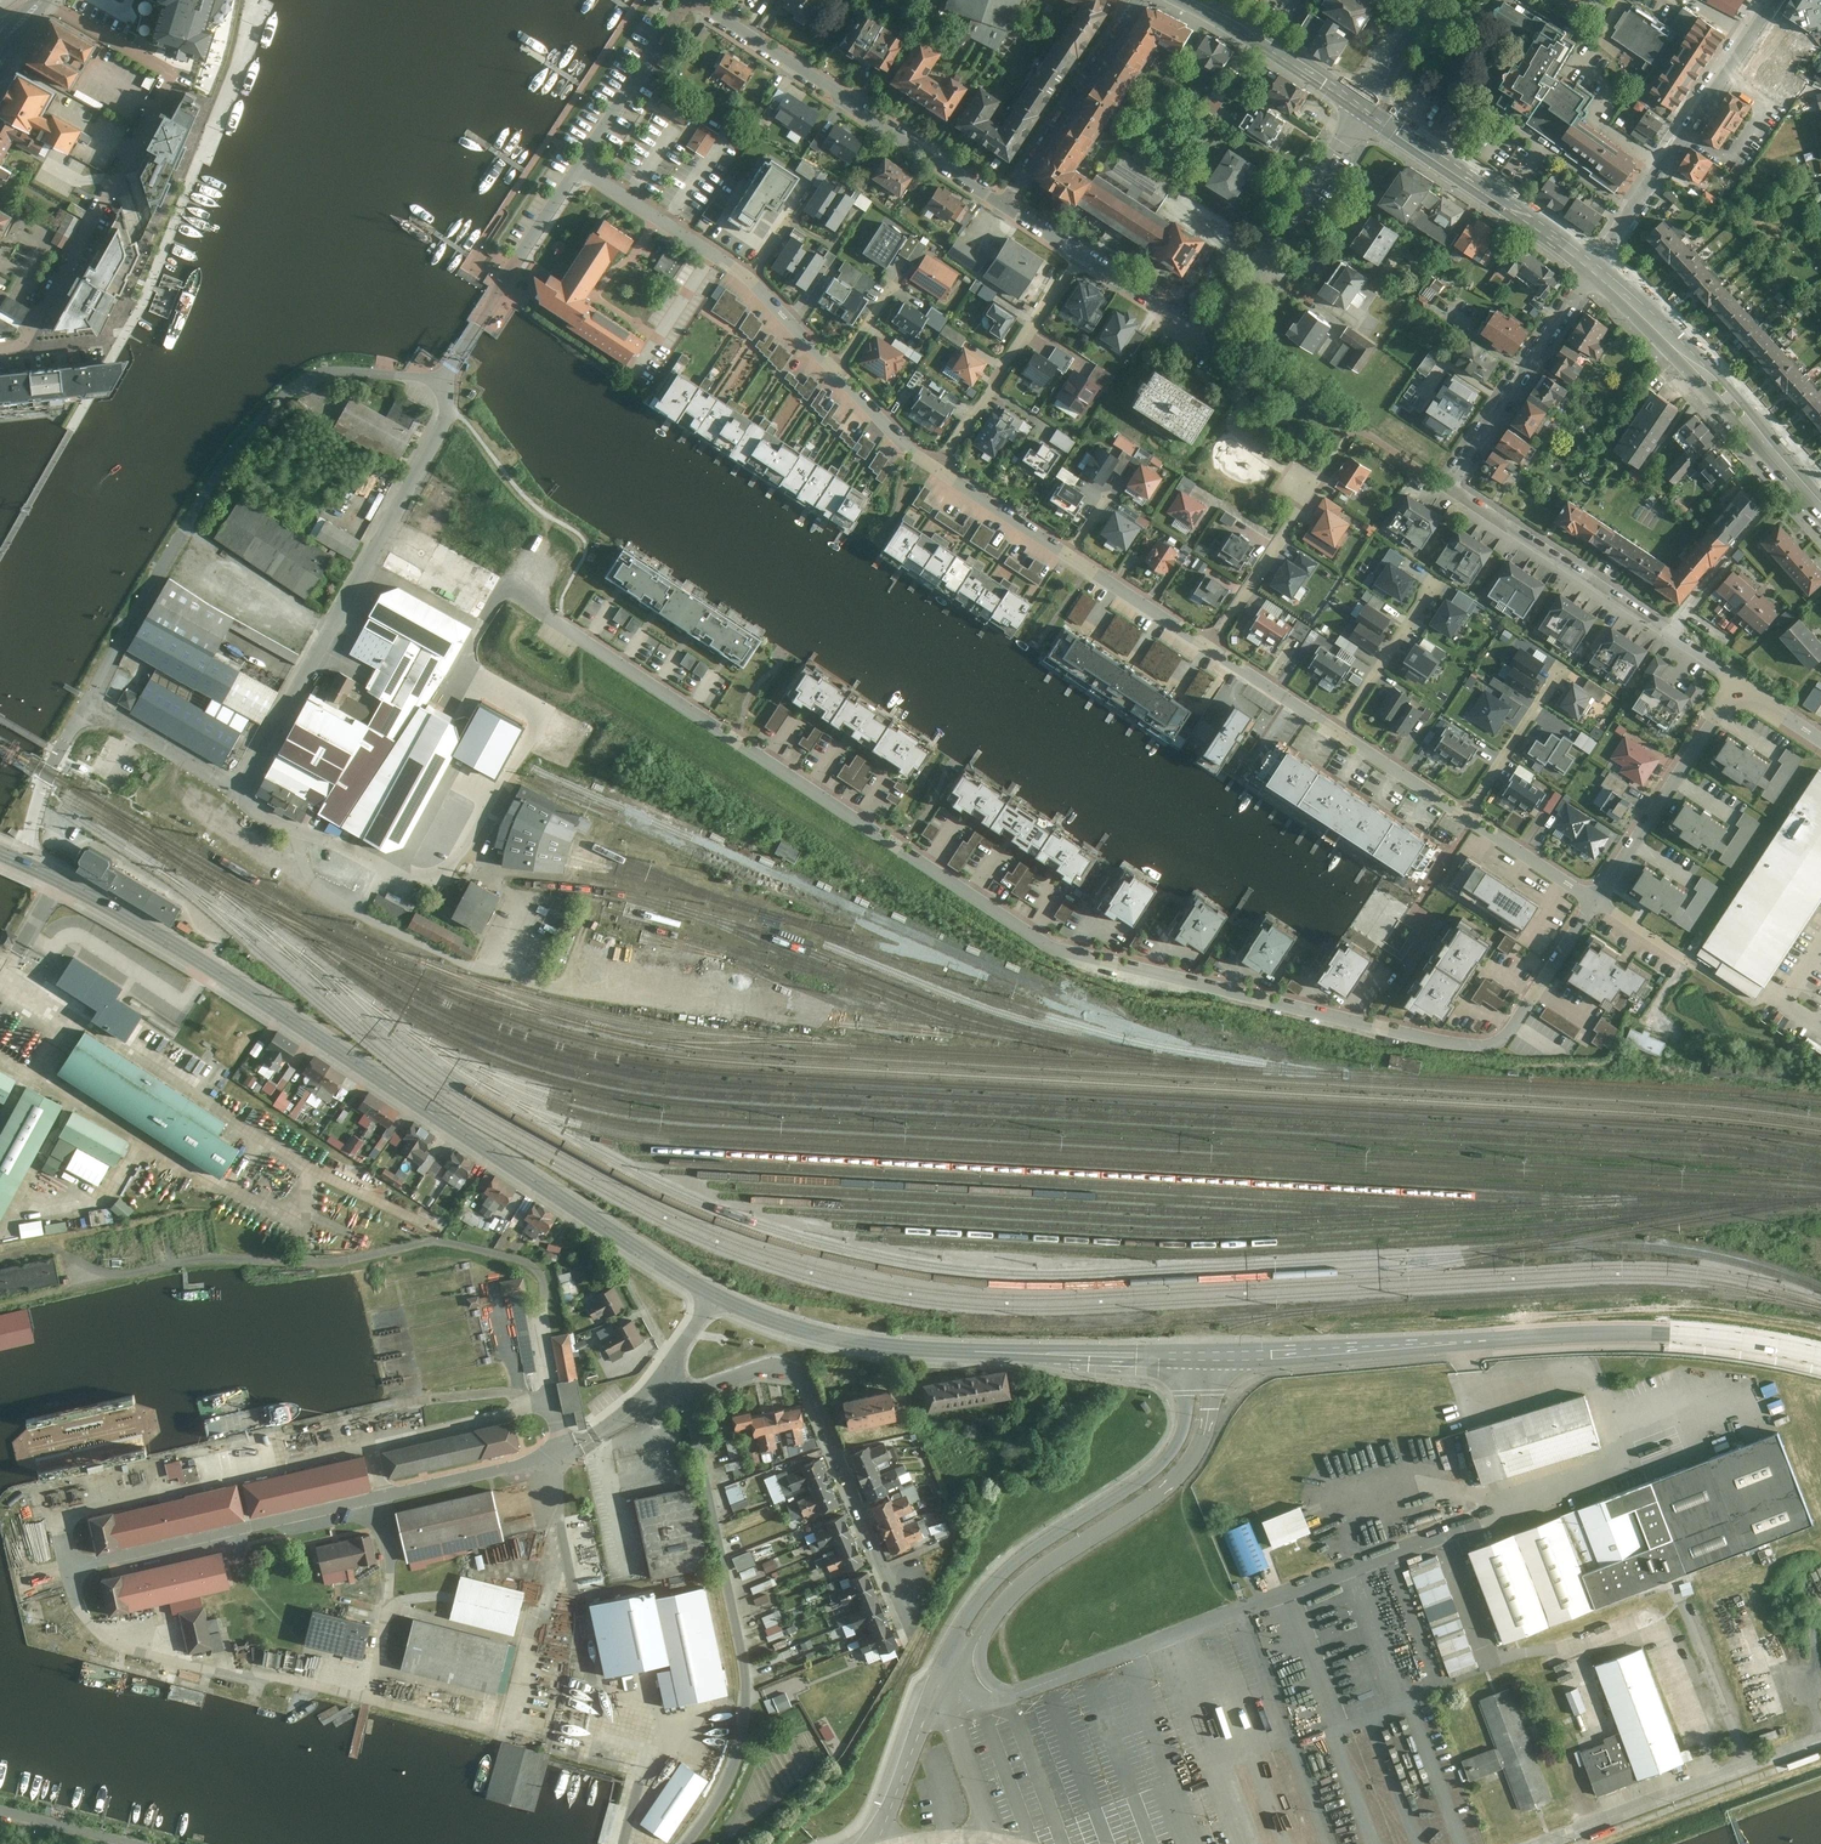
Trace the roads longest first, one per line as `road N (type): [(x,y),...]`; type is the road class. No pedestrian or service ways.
road 1 (residential): [(547,616),(1048,948),(1464,1044),(1502,1038),(1598,898)]
road 2 (secondary): [(21,861),(209,966),(710,1294)]
road 3 (residential): [(87,705),(241,795),(444,423),(448,397),(440,384)]
road 4 (residential): [(1596,270),(1451,488),(1740,683)]
road 5 (secondary): [(1213,1357),(1611,1335),(1722,1343),(1820,1362)]
road 6 (residential): [(440,384),(329,374),(286,396),(228,463),(178,539),(87,705)]
road 7 (secondary): [(710,1294),(764,1321),(855,1343),(1186,1357)]
road 8 (residential): [(0,349),(21,347),(170,70),(43,0)]
road 9 (residential): [(579,167),(752,282),(938,468)]
road 10 (residential): [(1213,648),(1598,898)]
road 11 (residential): [(1079,254),(1213,343),(1366,108)]
road 12 (residential): [(662,1384),(689,1392),(777,1367),(806,1381),(908,1629)]
road 13 (residential): [(955,1659),(1022,1582),(1153,1497),(1189,1462),(1205,1429),(1213,1357)]
road 14 (residential): [(1186,1357),(1182,1431),(1170,1455),(1004,1572),(965,1622),(955,1659)]
road 15 (residential): [(695,0),(1004,204)]
road 16 (residential): [(938,468),(1213,648)]
road 17 (tertiary): [(1820,507),(1673,342),(1596,270)]
road 18 (residential): [(1596,270),(1772,0)]
road 19 (unclassified): [(1820,1743),(1549,1843)]
road 20 (tertiary): [(1366,108),(1596,270)]
road 21 (residential): [(440,384),(579,167)]
road 22 (residential): [(1740,683),(1598,898)]
road 23 (residential): [(1079,254),(938,468)]
road 24 (track): [(496,973),(608,997),(738,1009)]
road 25 (residential): [(1137,0),(1004,204)]
road 26 (residential): [(1325,475),(1213,648)]
road 27 (tertiary): [(1193,0),(1366,108)]
road 28 (residential): [(874,1843),(955,1659)]
road 29 (residential): [(579,167),(686,0)]
road 30 (residential): [(87,705),(39,792),(21,861)]
road 31 (residential): [(1366,108),(1434,0)]

